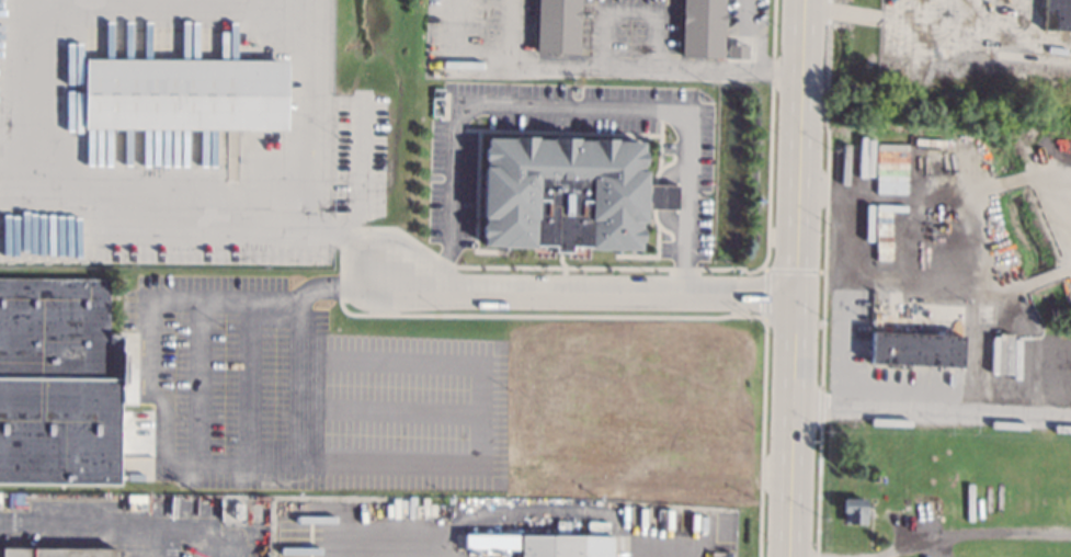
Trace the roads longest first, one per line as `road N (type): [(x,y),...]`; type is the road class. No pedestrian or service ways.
road 1 (residential): [(793,294),(430,291),(386,272)]
road 2 (secondary): [(802,0),(793,294)]
road 3 (residential): [(1070,421),(790,406)]
road 4 (secondary): [(793,294),(784,556)]

